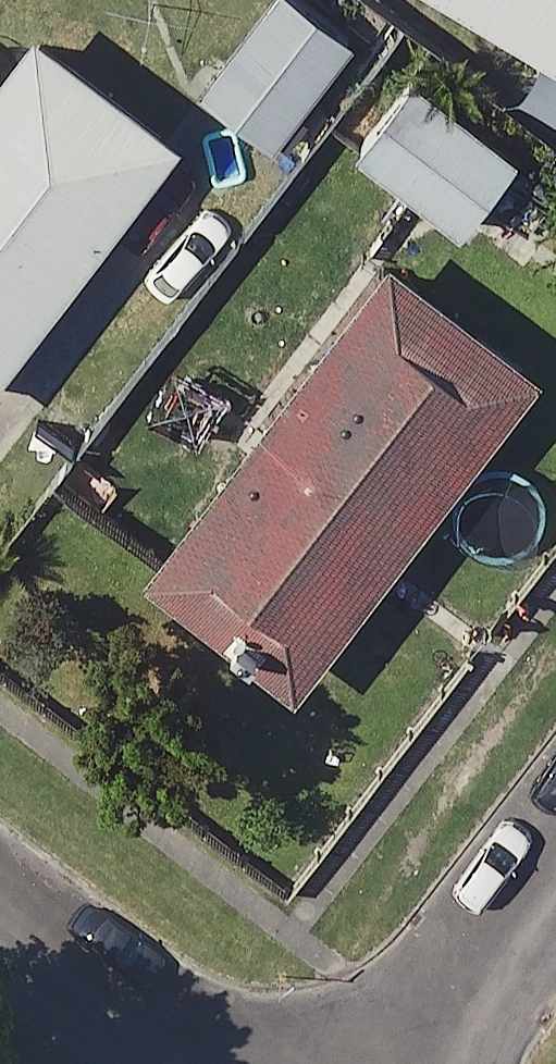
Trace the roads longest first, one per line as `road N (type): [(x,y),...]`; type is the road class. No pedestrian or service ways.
road 1 (residential): [(555,877),(412,1063)]
road 2 (residential): [(0,945),(151,1063)]

